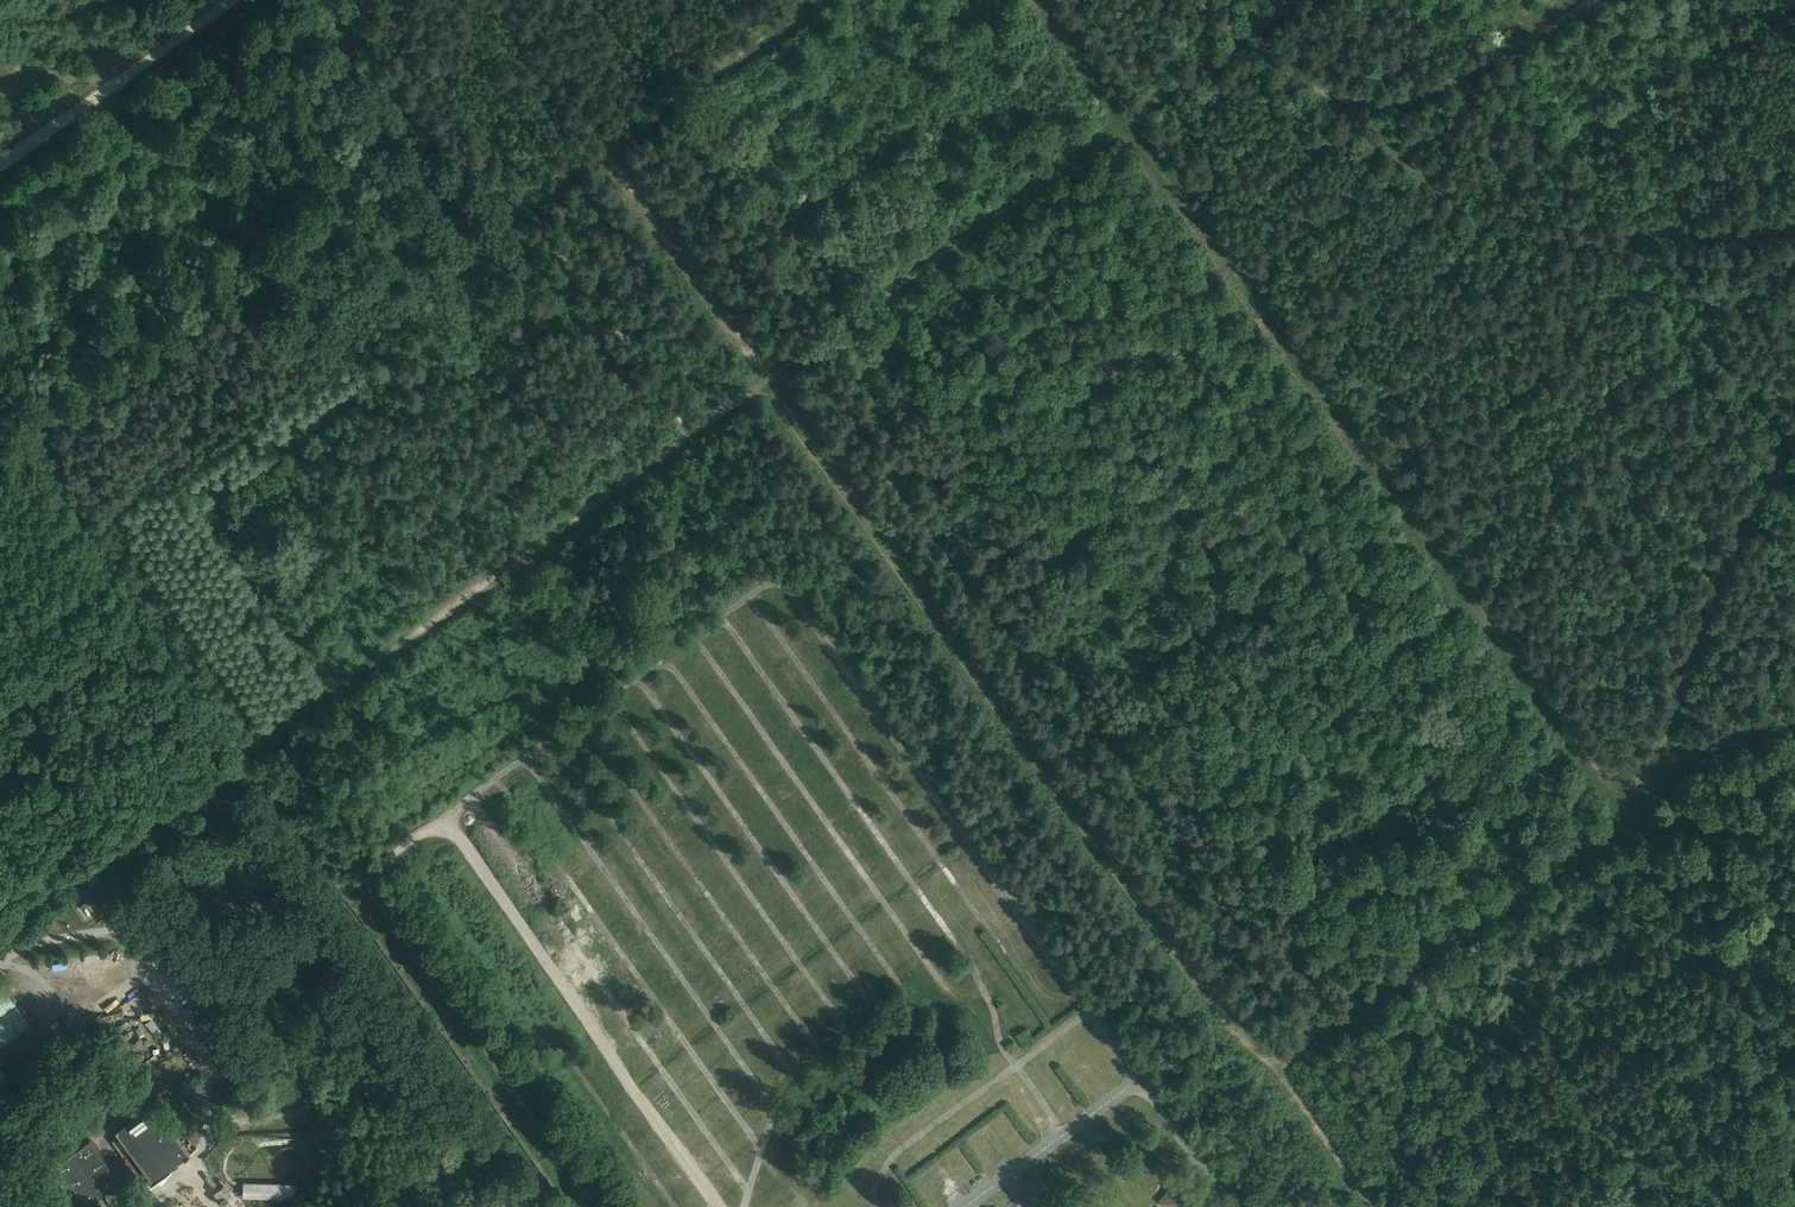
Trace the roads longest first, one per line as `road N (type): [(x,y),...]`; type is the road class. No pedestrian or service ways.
road 1 (track): [(1295,0),(0,932)]
road 2 (track): [(1794,1046),(1045,0)]
road 3 (track): [(606,151),(1257,1057)]
road 4 (track): [(815,0),(539,197),(514,199),(408,111),(363,62),(324,0)]
road 5 (track): [(1794,723),(1700,756),(1622,804),(1598,831),(1274,1067)]
road 6 (track): [(1794,231),(1591,238),(1500,228),(1467,211),(1329,92)]
road 7 (track): [(1202,0),(1292,71),(1329,92),(1361,97),(1429,85),(1557,32),(1602,0)]
road 8 (track): [(1649,787),(1738,545),(1794,432)]
road 9 (track): [(0,166),(231,0)]
road 10 (track): [(1372,1206),(1274,1067),(1257,1057),(1236,1062)]

